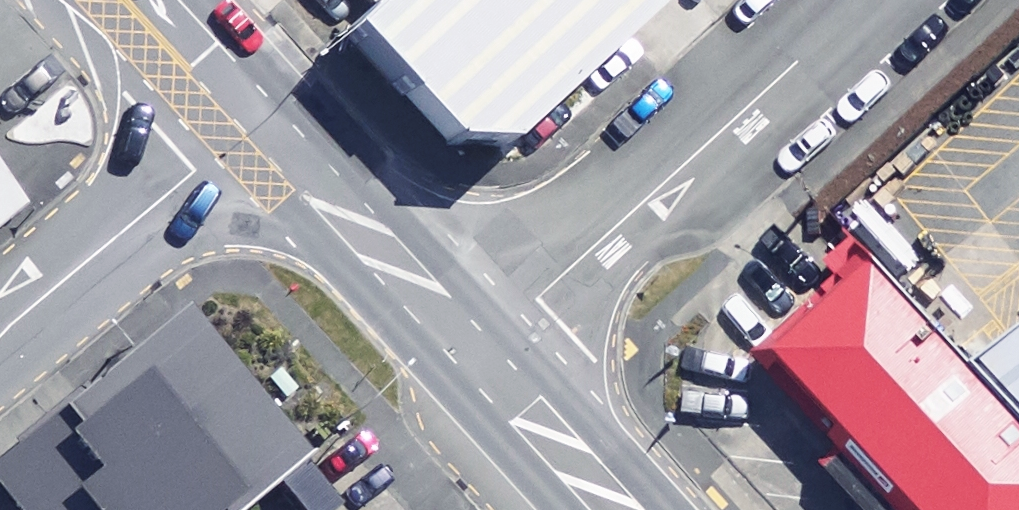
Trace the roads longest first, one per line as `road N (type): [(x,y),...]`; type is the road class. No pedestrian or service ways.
road 1 (residential): [(479,350),(862,0)]
road 2 (unclassified): [(0,334),(254,121)]
road 3 (residential): [(254,121),(479,350)]
road 4 (residential): [(479,350),(620,509)]
road 5 (residential): [(141,0),(254,121)]

